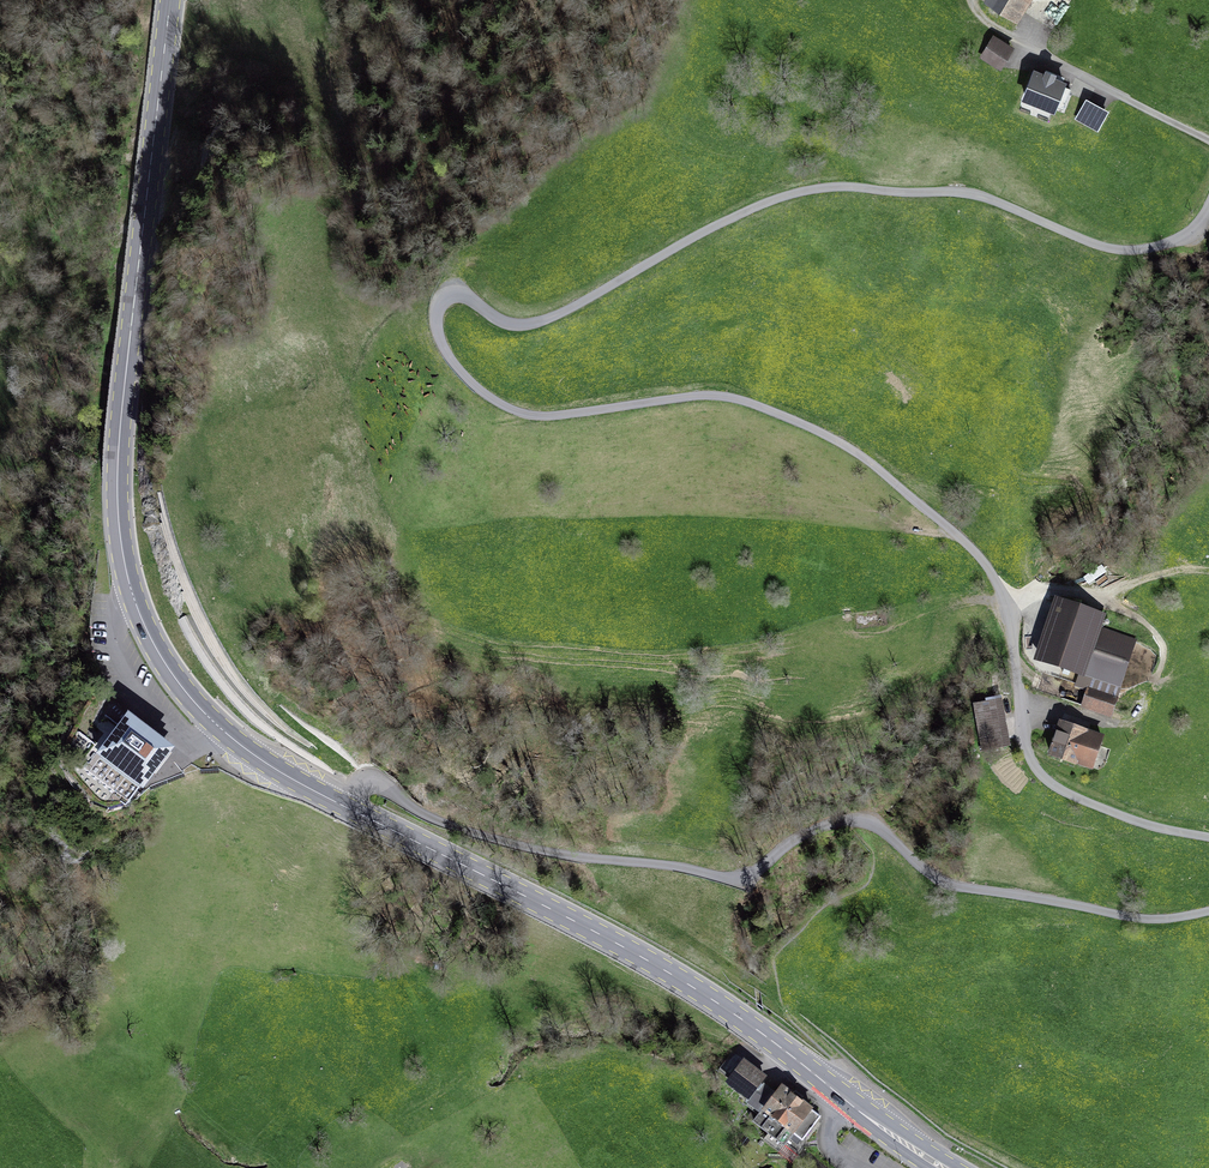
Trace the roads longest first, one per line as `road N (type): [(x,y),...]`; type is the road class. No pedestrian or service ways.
road 1 (unclassified): [(1208,837),(1133,820),(1039,772),(1023,730),(1009,620),(990,570),(837,441),(749,402),(699,395),(524,413),(492,400),(457,369),(433,317),(444,298),(457,294),(511,325),(542,322),(724,221),(804,190),(984,196),(1079,238),(1138,251),(1189,235),(1208,206)]
road 2 (unclassified): [(344,805),(353,793),(378,787),(459,831),(576,857),(737,878),(816,828),(864,821),(951,884),(1147,919),(1208,911)]
road 3 (primary): [(344,805),(248,751),(193,700),(155,647),(127,577),(117,504),(121,421),(170,0)]
road 4 (primary): [(946,1167),(649,960),(344,805)]

